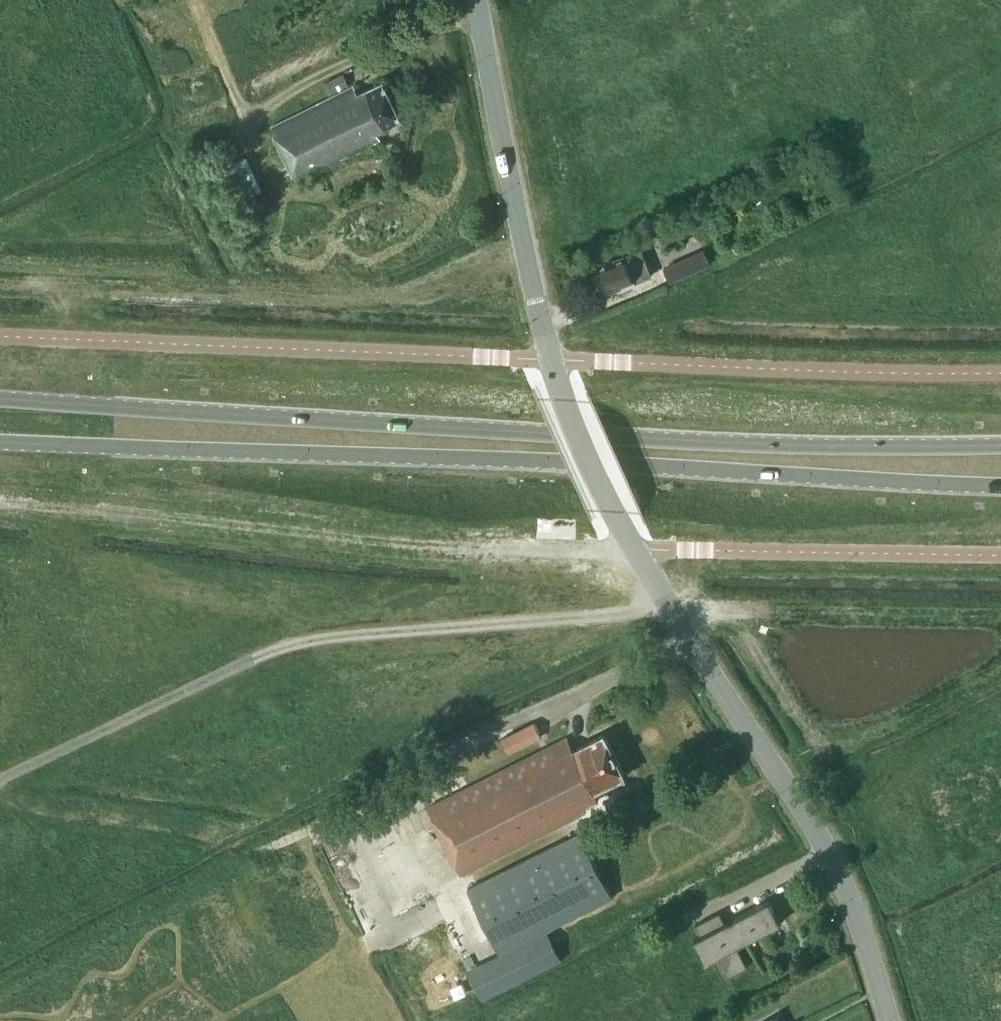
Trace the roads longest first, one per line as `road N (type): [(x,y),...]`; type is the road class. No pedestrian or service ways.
road 1 (tertiary): [(889,1020),(863,925),(819,836),(595,476),(545,336),(476,0)]
road 2 (secondary): [(1000,442),(664,439),(0,400)]
road 3 (secondary): [(0,441),(1000,483)]

